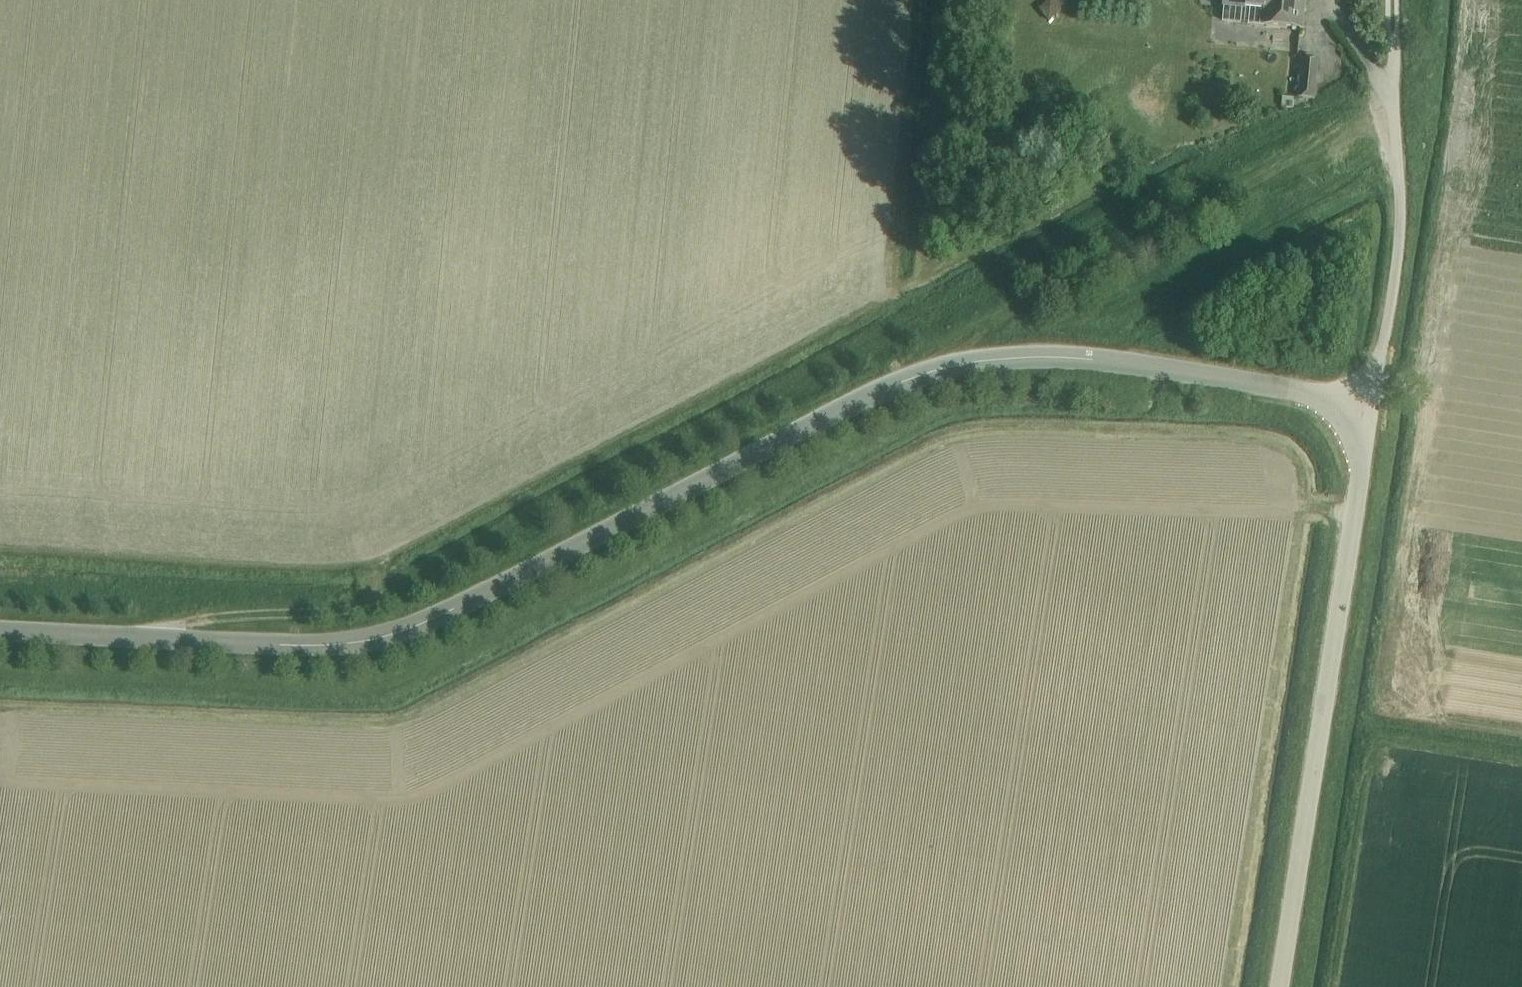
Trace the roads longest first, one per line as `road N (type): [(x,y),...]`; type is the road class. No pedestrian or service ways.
road 1 (unclassified): [(1370,408),(1059,358),(960,366),(912,379),(408,634),(329,648),(0,633)]
road 2 (unclassified): [(1283,986),(1370,408)]
road 3 (track): [(960,366),(984,331),(1017,309),(1362,127),(1393,85)]
road 4 (track): [(1370,408),(1390,410),(1419,390),(1474,0)]
road 5 (unclassified): [(1370,408),(1401,217),(1392,0)]

